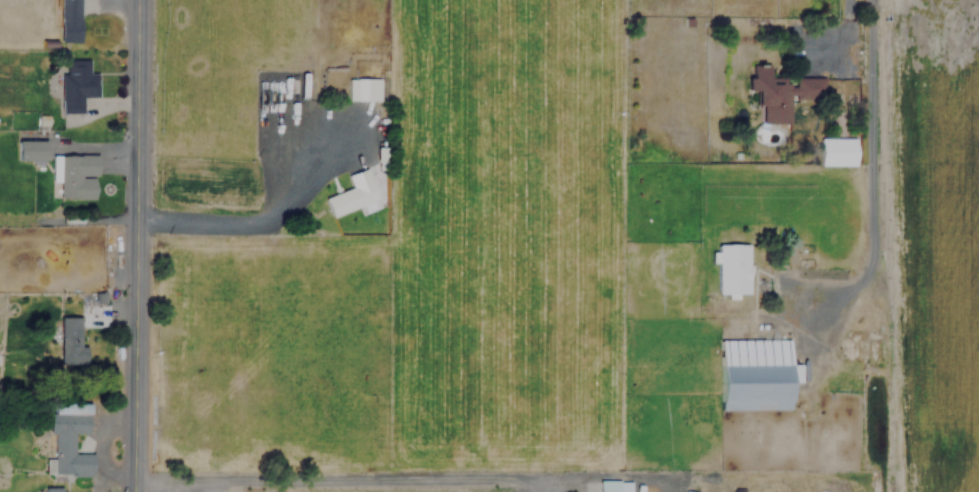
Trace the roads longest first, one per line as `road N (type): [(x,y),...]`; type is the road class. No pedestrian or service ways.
road 1 (tertiary): [(134,491),(138,0)]

